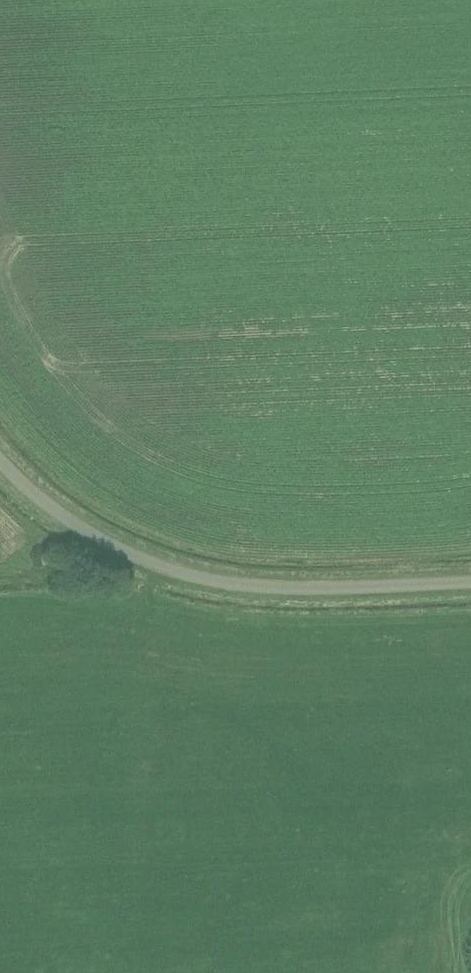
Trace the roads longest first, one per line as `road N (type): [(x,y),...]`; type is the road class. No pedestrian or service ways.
road 1 (unclassified): [(0,459),(59,515),(161,569),(255,592),(470,586)]

